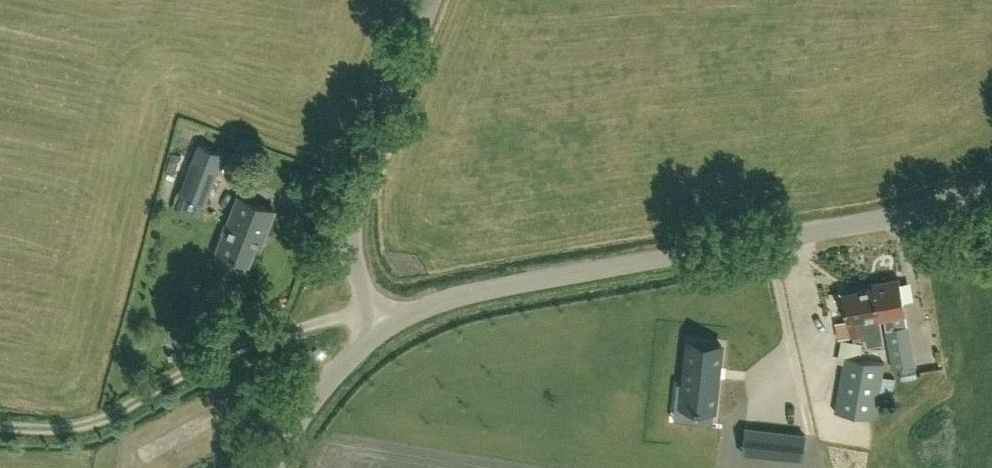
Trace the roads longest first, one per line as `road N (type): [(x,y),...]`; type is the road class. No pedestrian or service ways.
road 1 (unclassified): [(385,330),(500,287),(925,215),(991,178)]
road 2 (track): [(0,429),(88,427),(215,358),(373,308)]
road 3 (unclassified): [(385,330),(355,268),(354,211),(433,0)]
road 4 (unclassified): [(283,467),(323,389),(385,330)]

